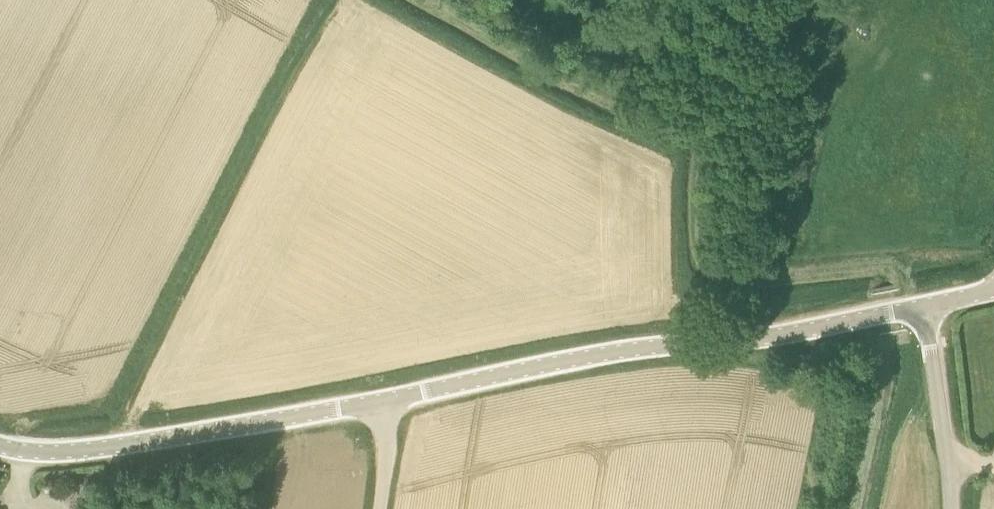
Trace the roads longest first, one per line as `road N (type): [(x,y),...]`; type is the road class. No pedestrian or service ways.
road 1 (unclassified): [(874,318),(769,338),(645,345),(81,452),(0,442)]
road 2 (track): [(431,0),(607,98),(683,120),(705,137),(705,253),(718,269),(738,278),(902,266),(911,310)]
road 3 (unclassified): [(952,508),(926,307)]
road 4 (track): [(850,508),(876,365),(874,318)]

